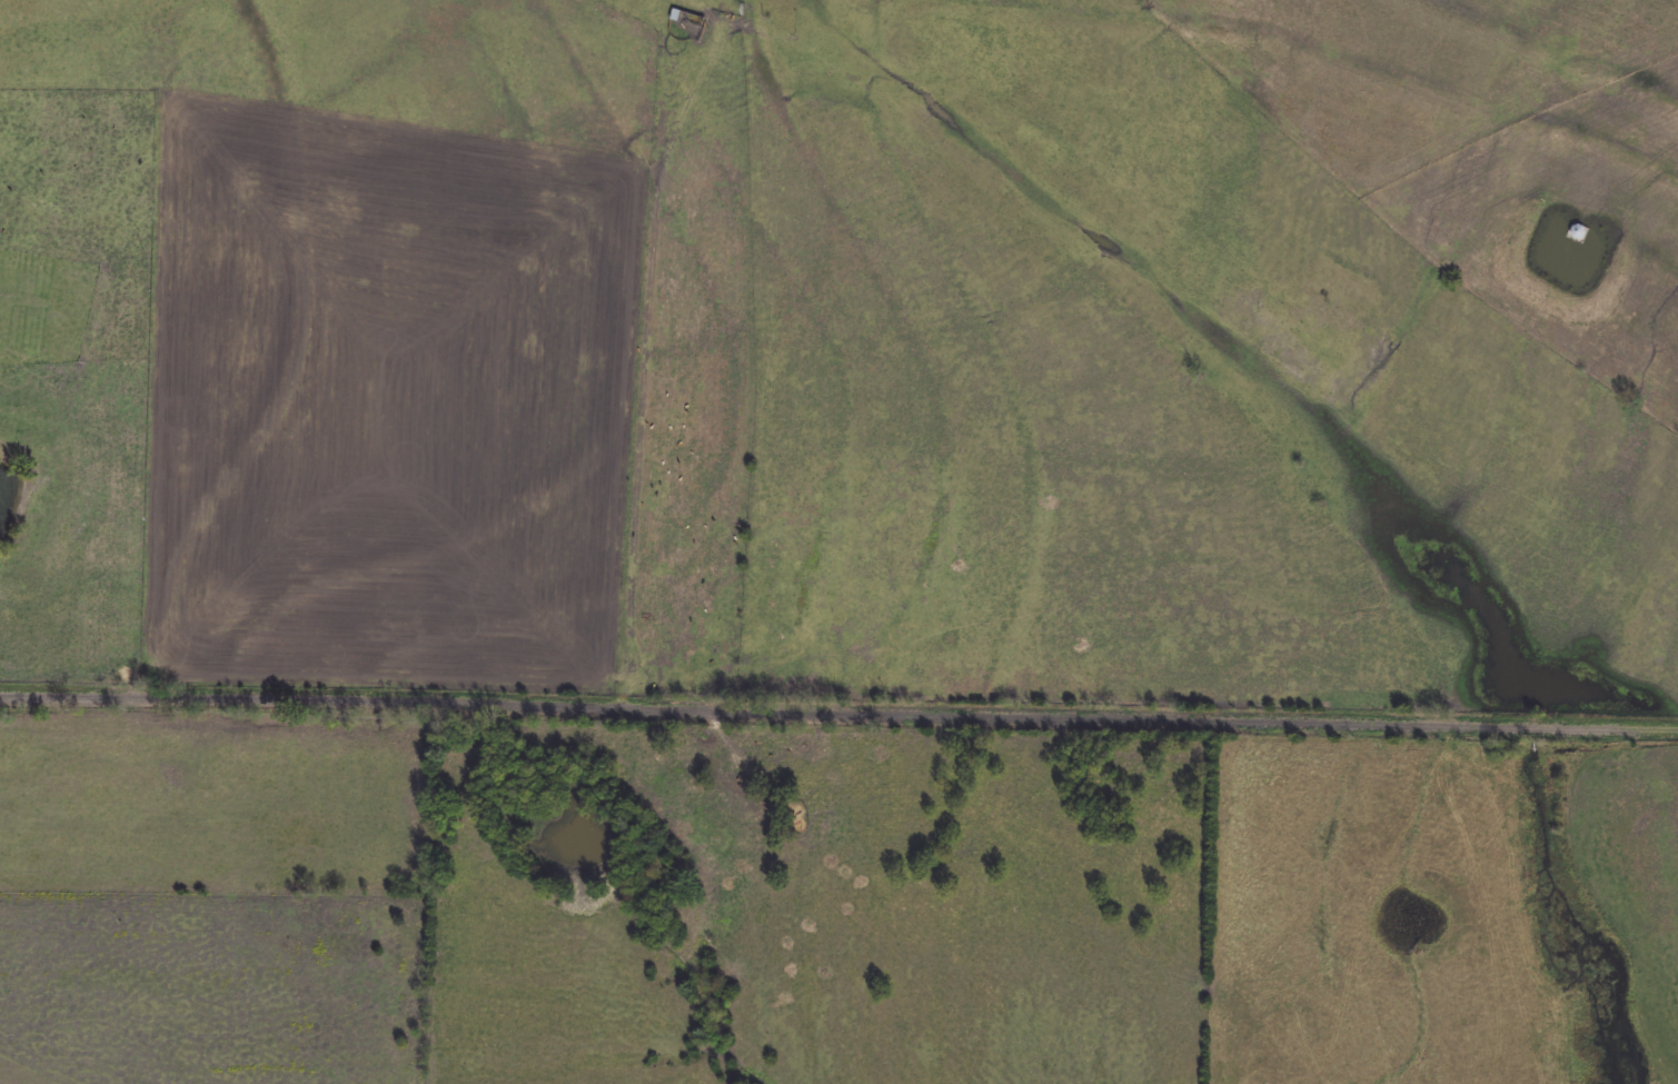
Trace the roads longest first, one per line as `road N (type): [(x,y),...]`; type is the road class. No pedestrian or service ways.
road 1 (residential): [(1677,725),(0,692)]
road 2 (residential): [(818,708),(835,687),(843,633),(846,524),(835,410),(855,350),(881,335)]

